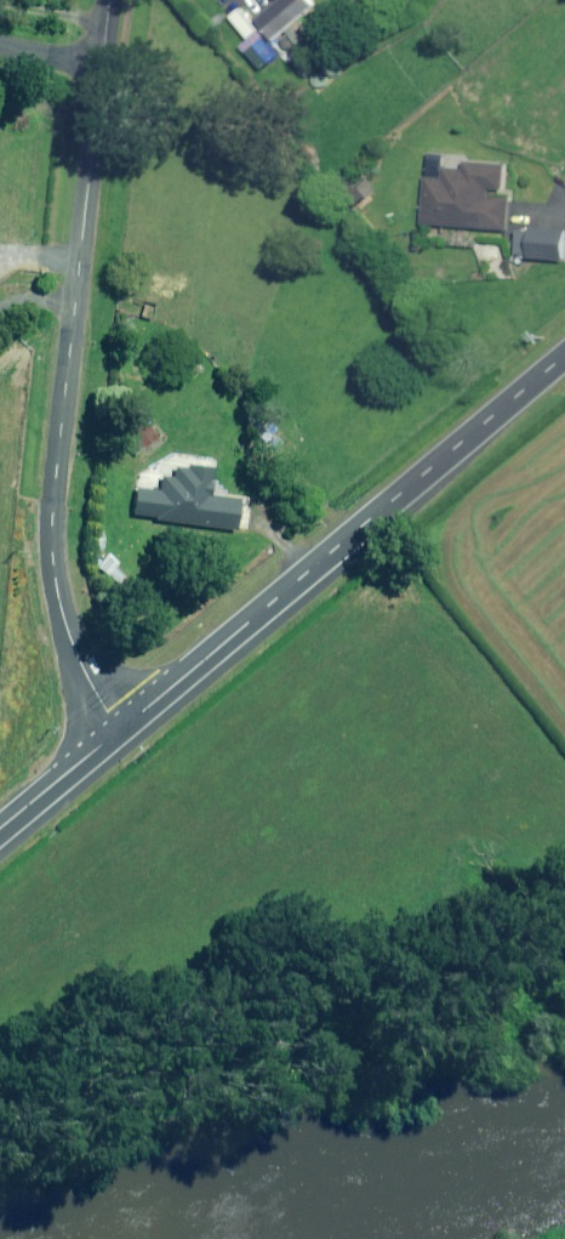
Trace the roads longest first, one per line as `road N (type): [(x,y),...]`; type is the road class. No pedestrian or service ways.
road 1 (residential): [(123,730),(83,667),(54,562),(102,69)]
road 2 (tertiary): [(564,360),(123,730)]
road 3 (tertiary): [(123,730),(0,831)]

